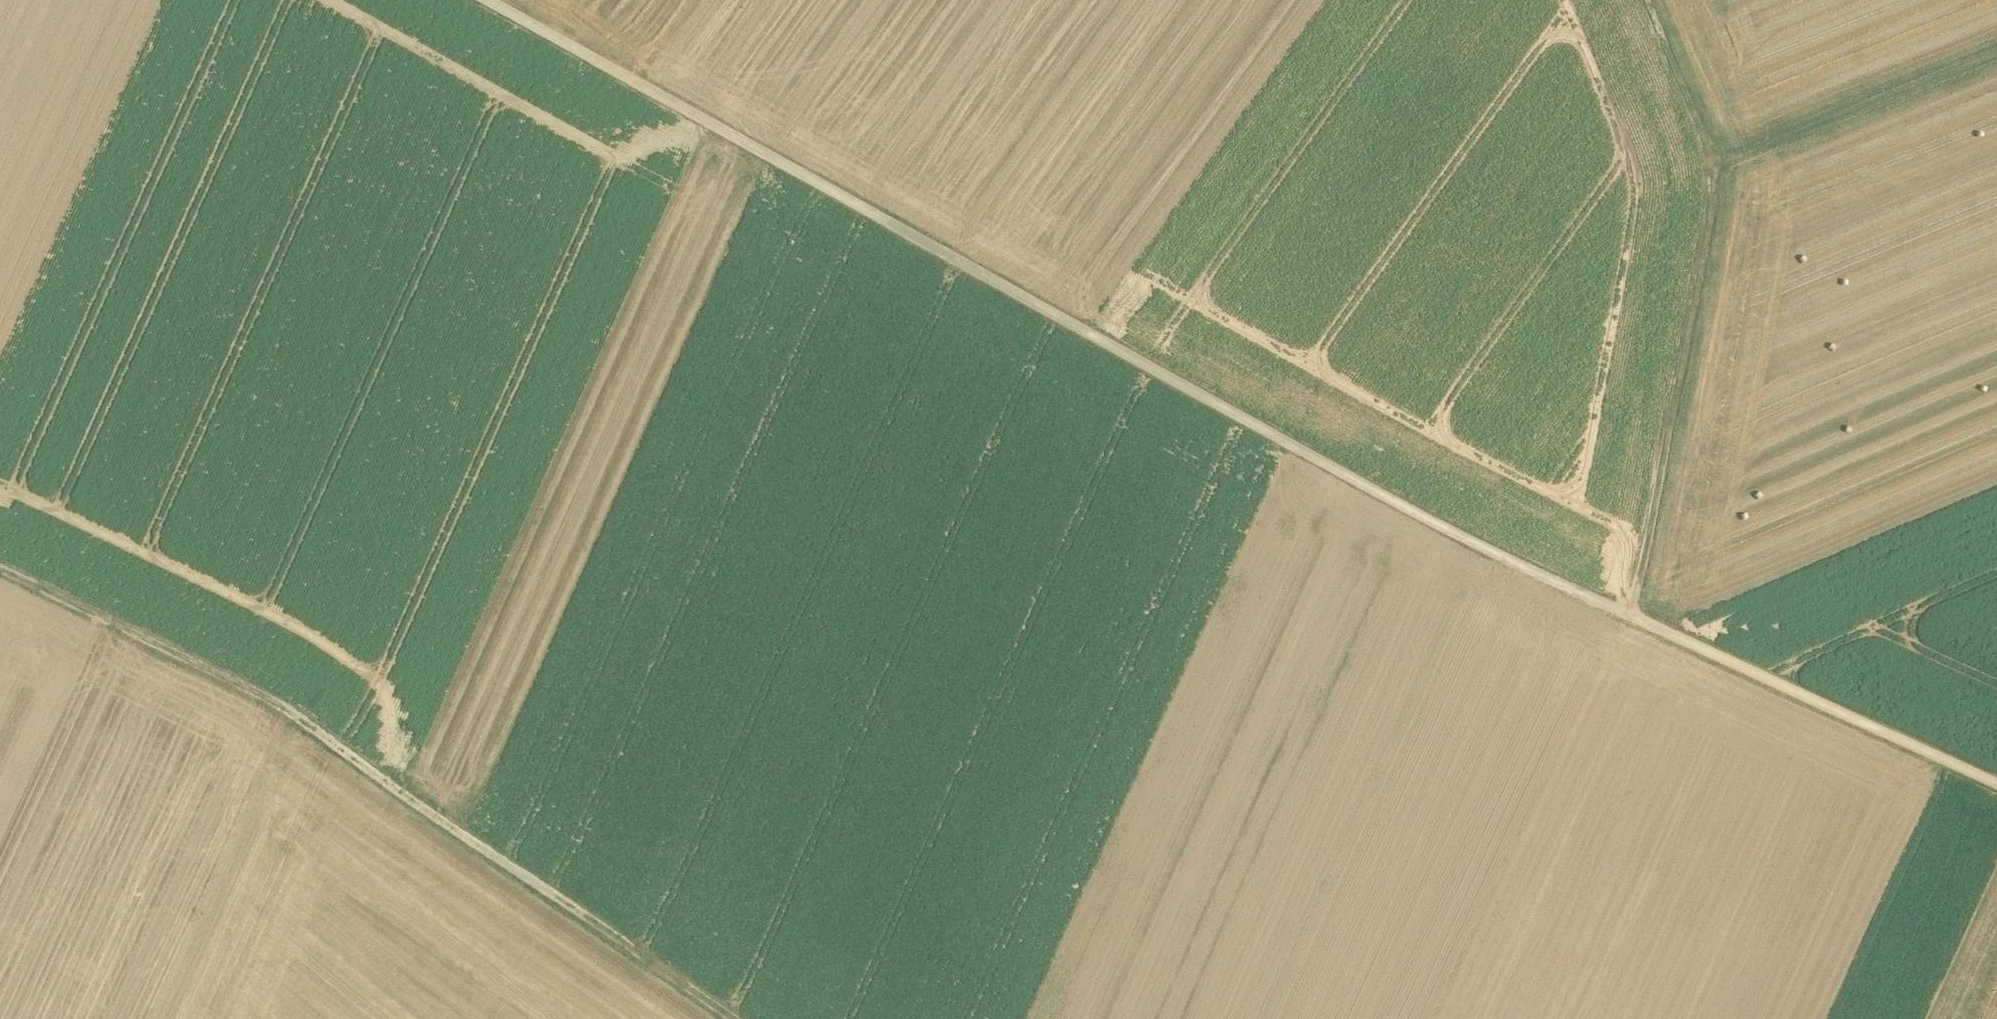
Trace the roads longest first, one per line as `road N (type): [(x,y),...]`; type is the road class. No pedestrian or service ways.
road 1 (track): [(486,0),(1259,424),(1996,782)]
road 2 (track): [(730,1018),(295,716),(0,565)]
road 3 (track): [(1647,0),(1712,168),(1713,210),(1667,465),(1631,611)]

